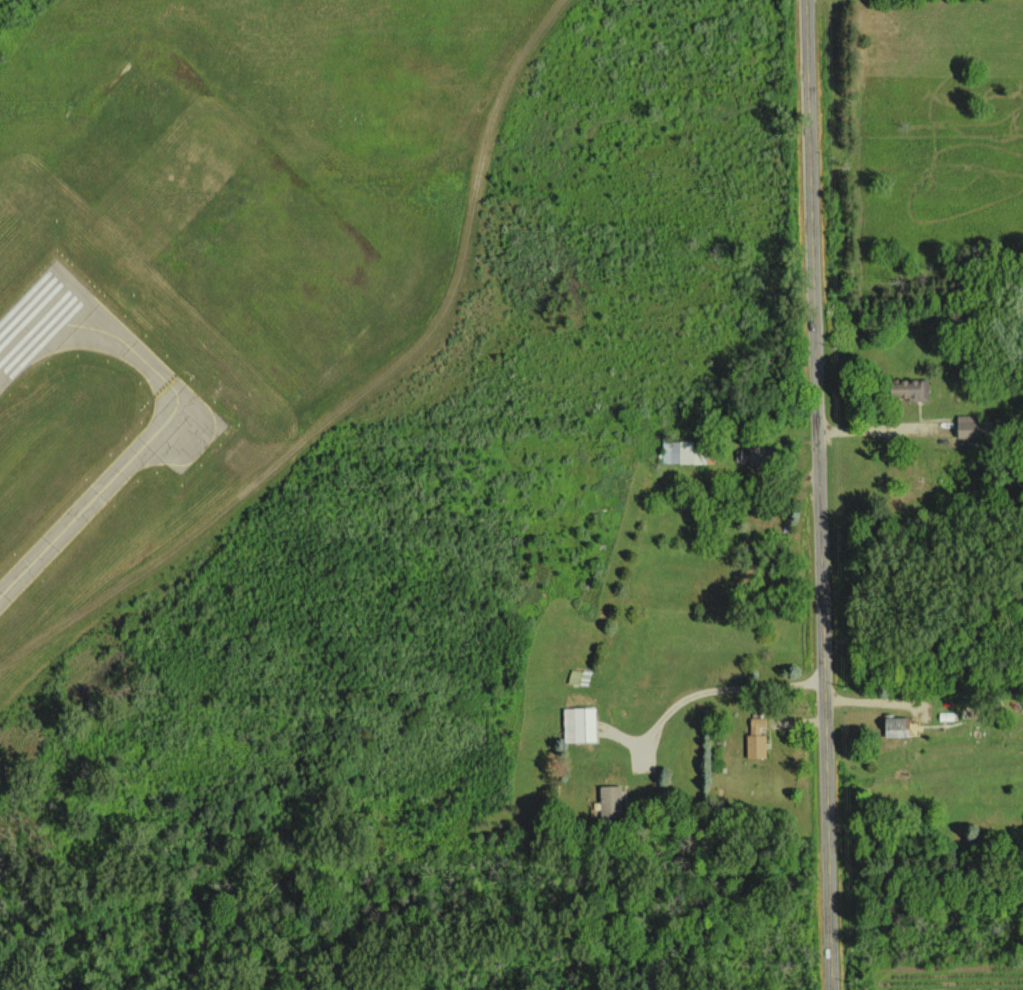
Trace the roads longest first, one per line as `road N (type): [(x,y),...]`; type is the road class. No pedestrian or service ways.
road 1 (residential): [(829,989),(804,0)]

